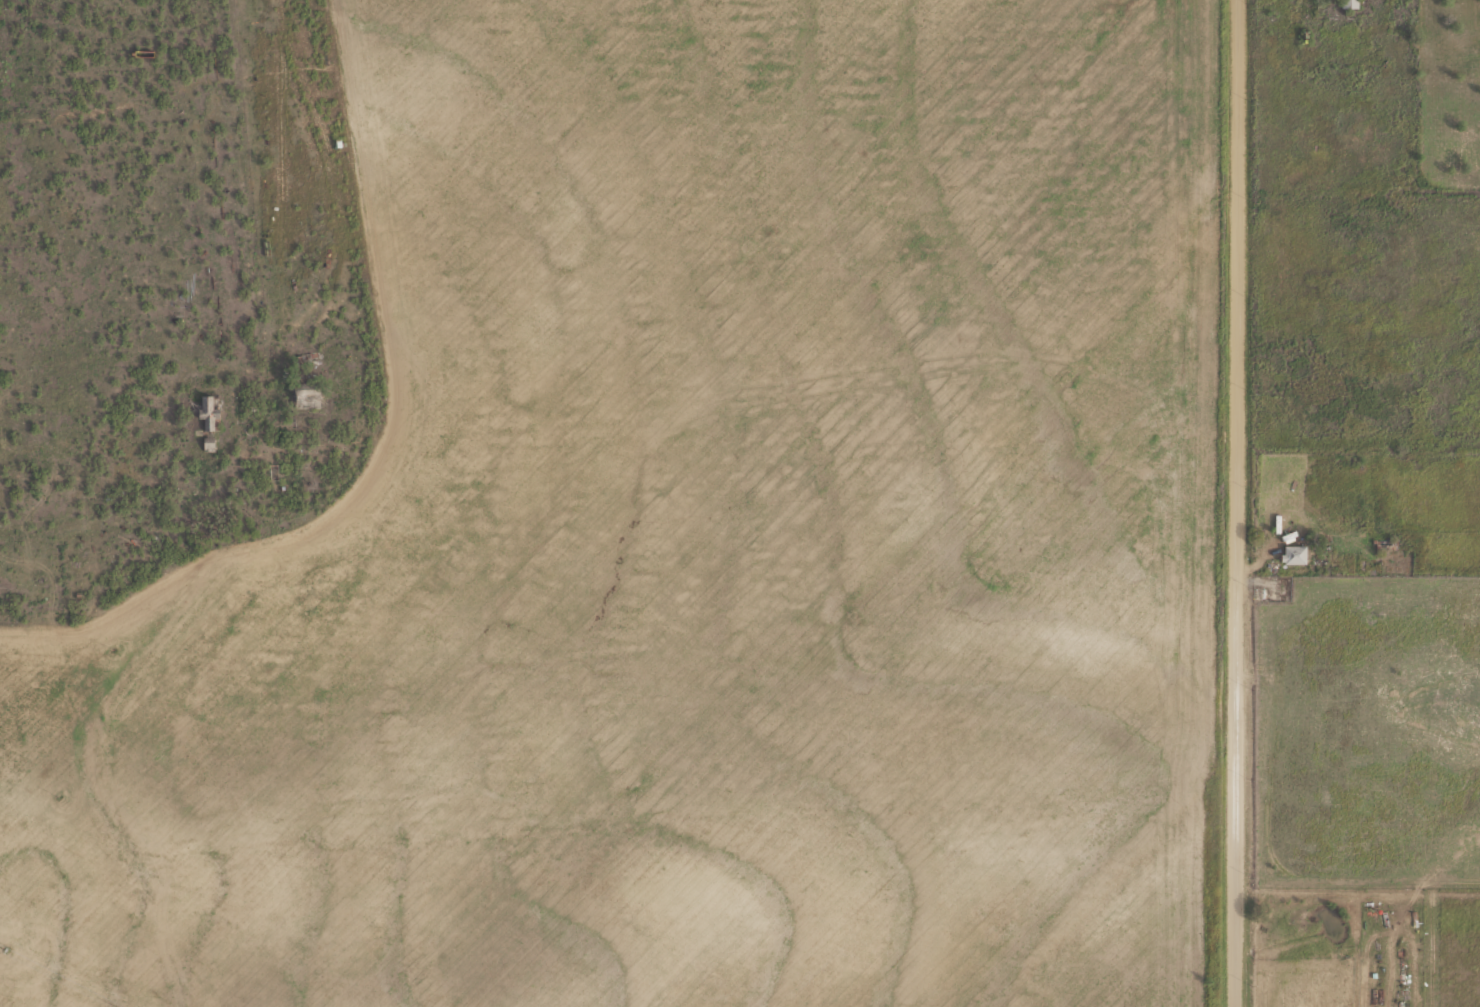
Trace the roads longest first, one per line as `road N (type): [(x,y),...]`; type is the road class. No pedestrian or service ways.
road 1 (residential): [(1238,1006),(1238,439)]
road 2 (residential): [(1238,439),(1239,0)]

